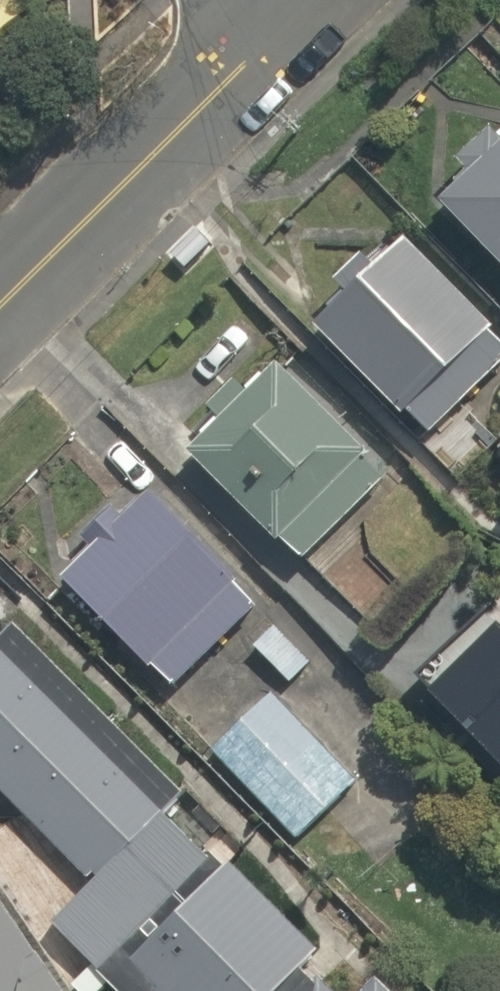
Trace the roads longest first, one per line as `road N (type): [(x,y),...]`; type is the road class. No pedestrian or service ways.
road 1 (residential): [(275,42),(0,305)]

